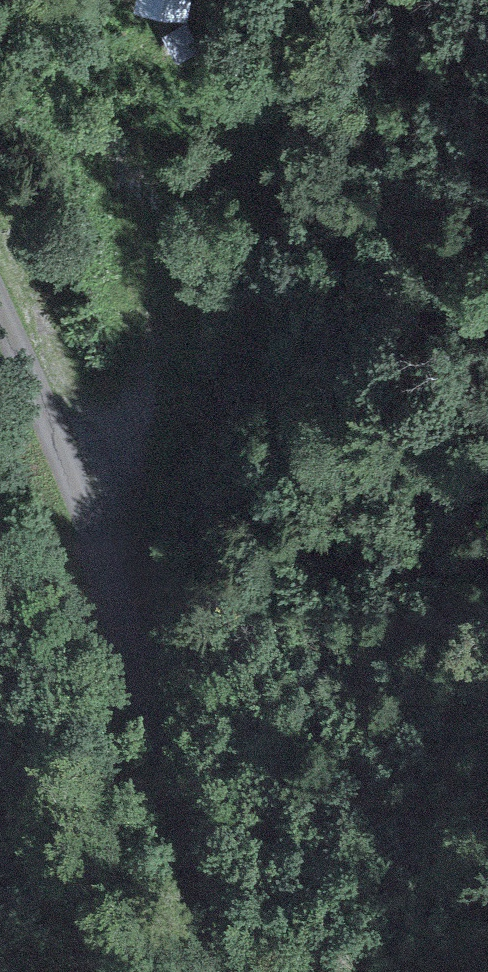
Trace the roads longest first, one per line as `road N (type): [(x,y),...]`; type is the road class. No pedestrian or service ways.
road 1 (track): [(84,971),(135,626),(181,492),(278,279),(309,0)]
road 2 (unclassified): [(250,971),(135,626),(0,320)]

